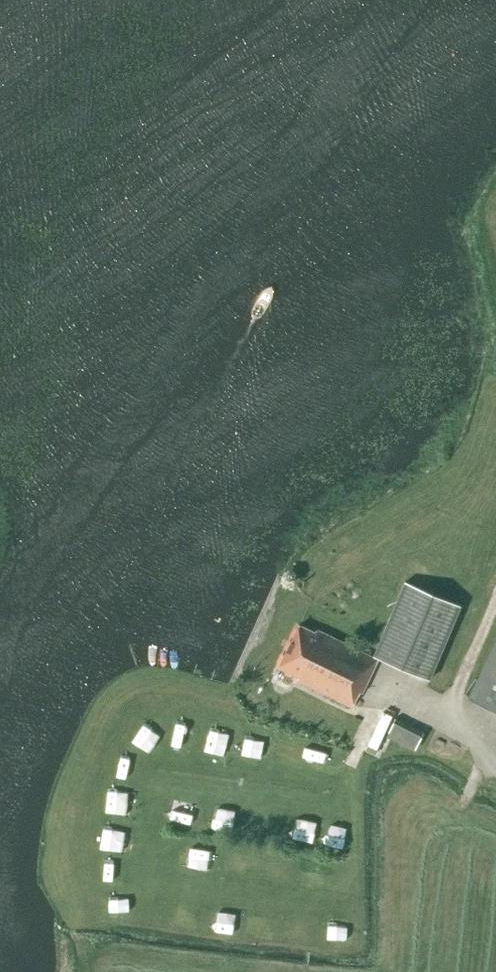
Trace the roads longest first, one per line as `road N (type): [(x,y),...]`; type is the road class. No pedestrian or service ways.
road 1 (track): [(449,717),(495,598)]

